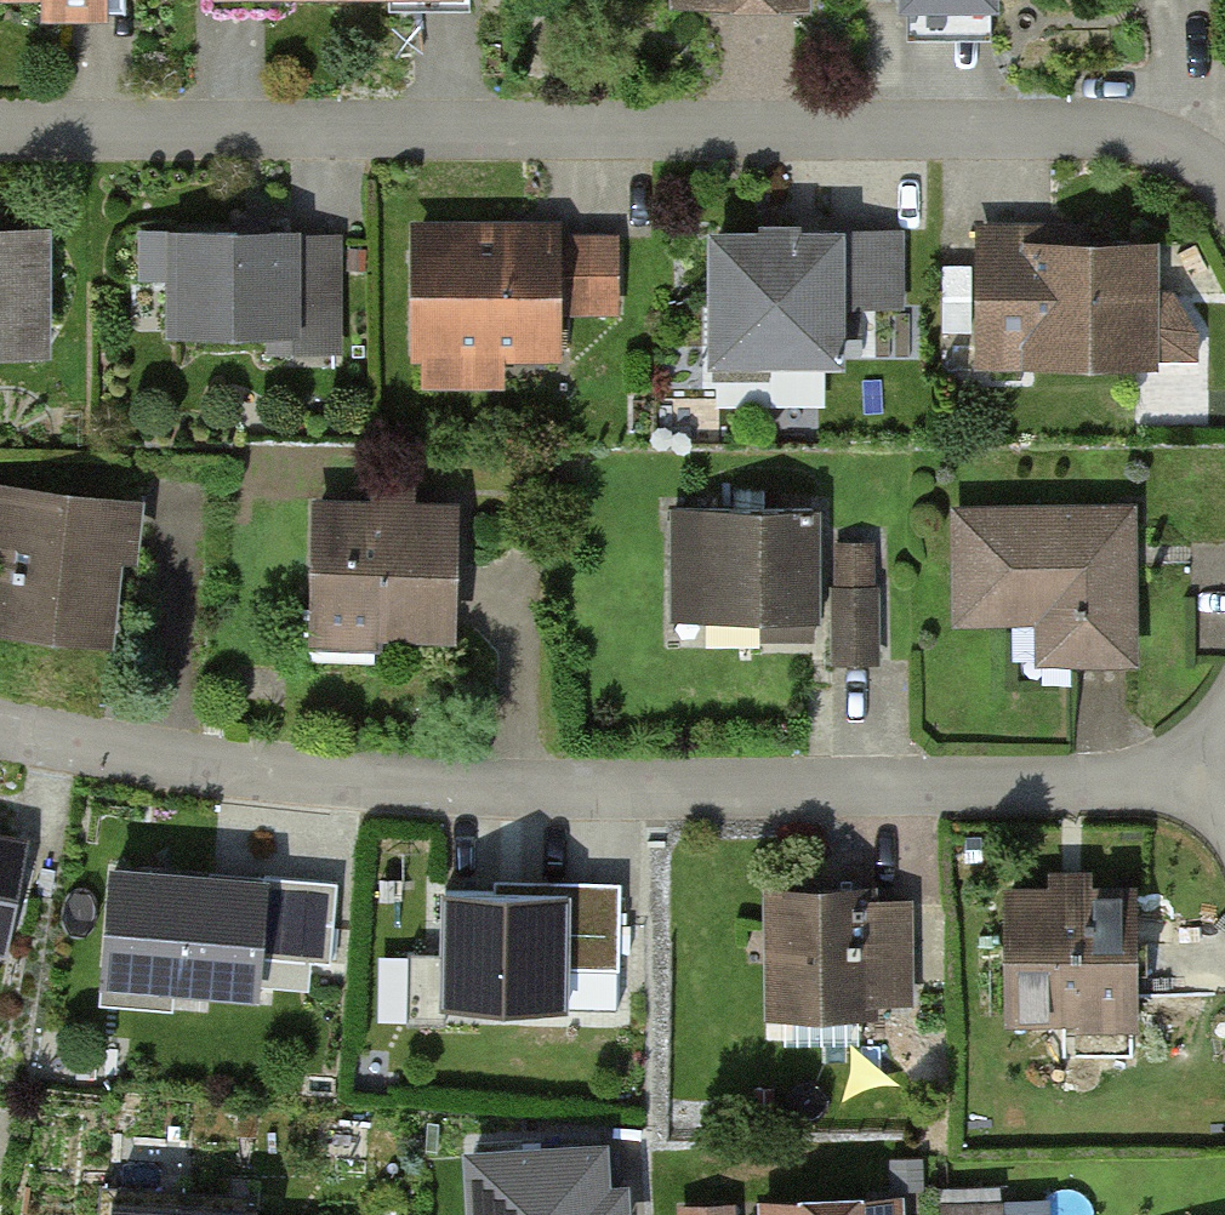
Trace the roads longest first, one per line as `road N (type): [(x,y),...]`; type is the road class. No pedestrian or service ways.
road 1 (residential): [(0,132),(1053,131),(1143,141),(1190,161),(1224,191)]
road 2 (residential): [(1201,779),(826,793),(376,786),(0,730)]

